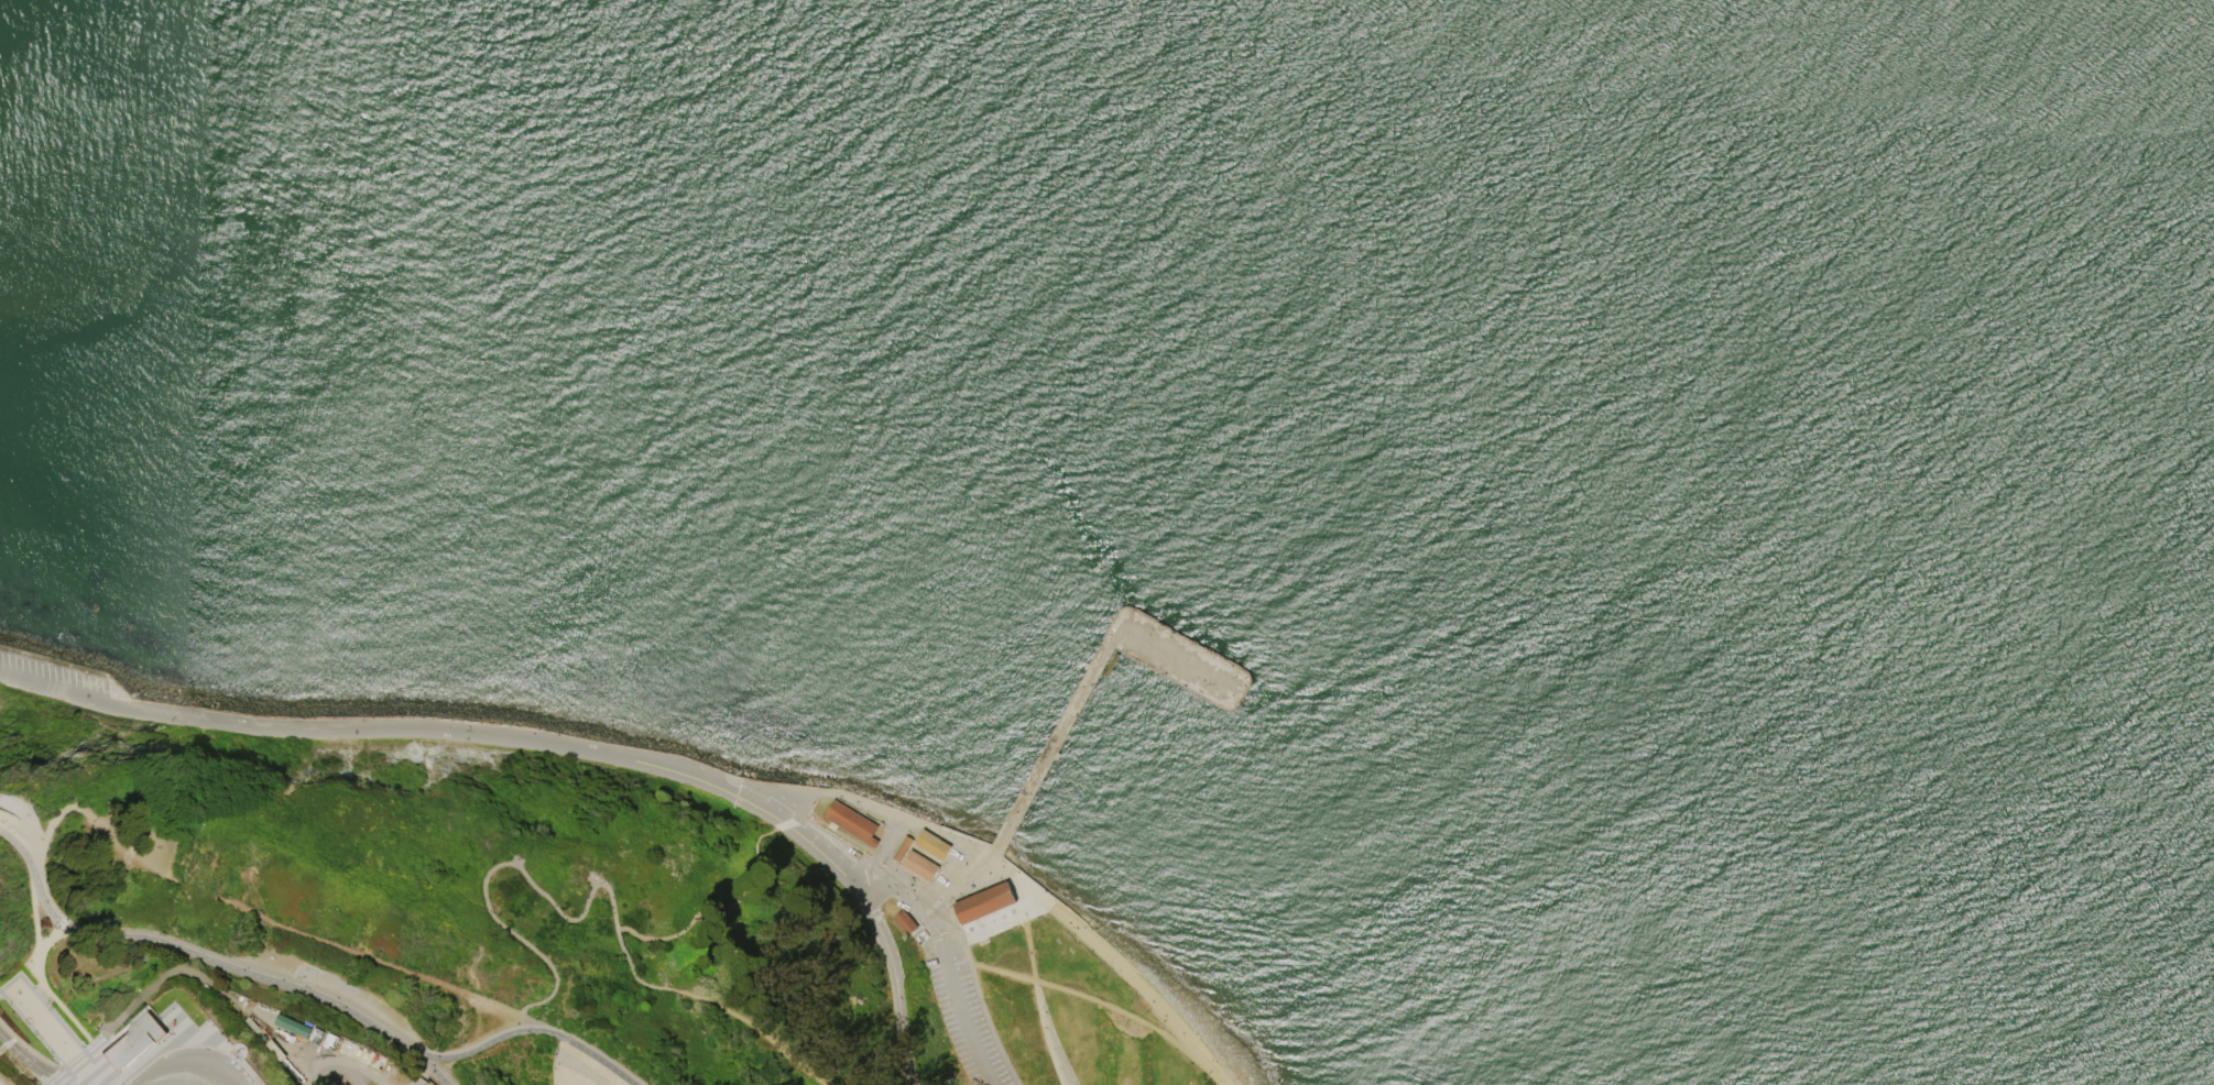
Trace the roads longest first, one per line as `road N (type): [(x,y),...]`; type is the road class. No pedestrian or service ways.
road 1 (residential): [(909,1084),(890,958),(855,889)]

